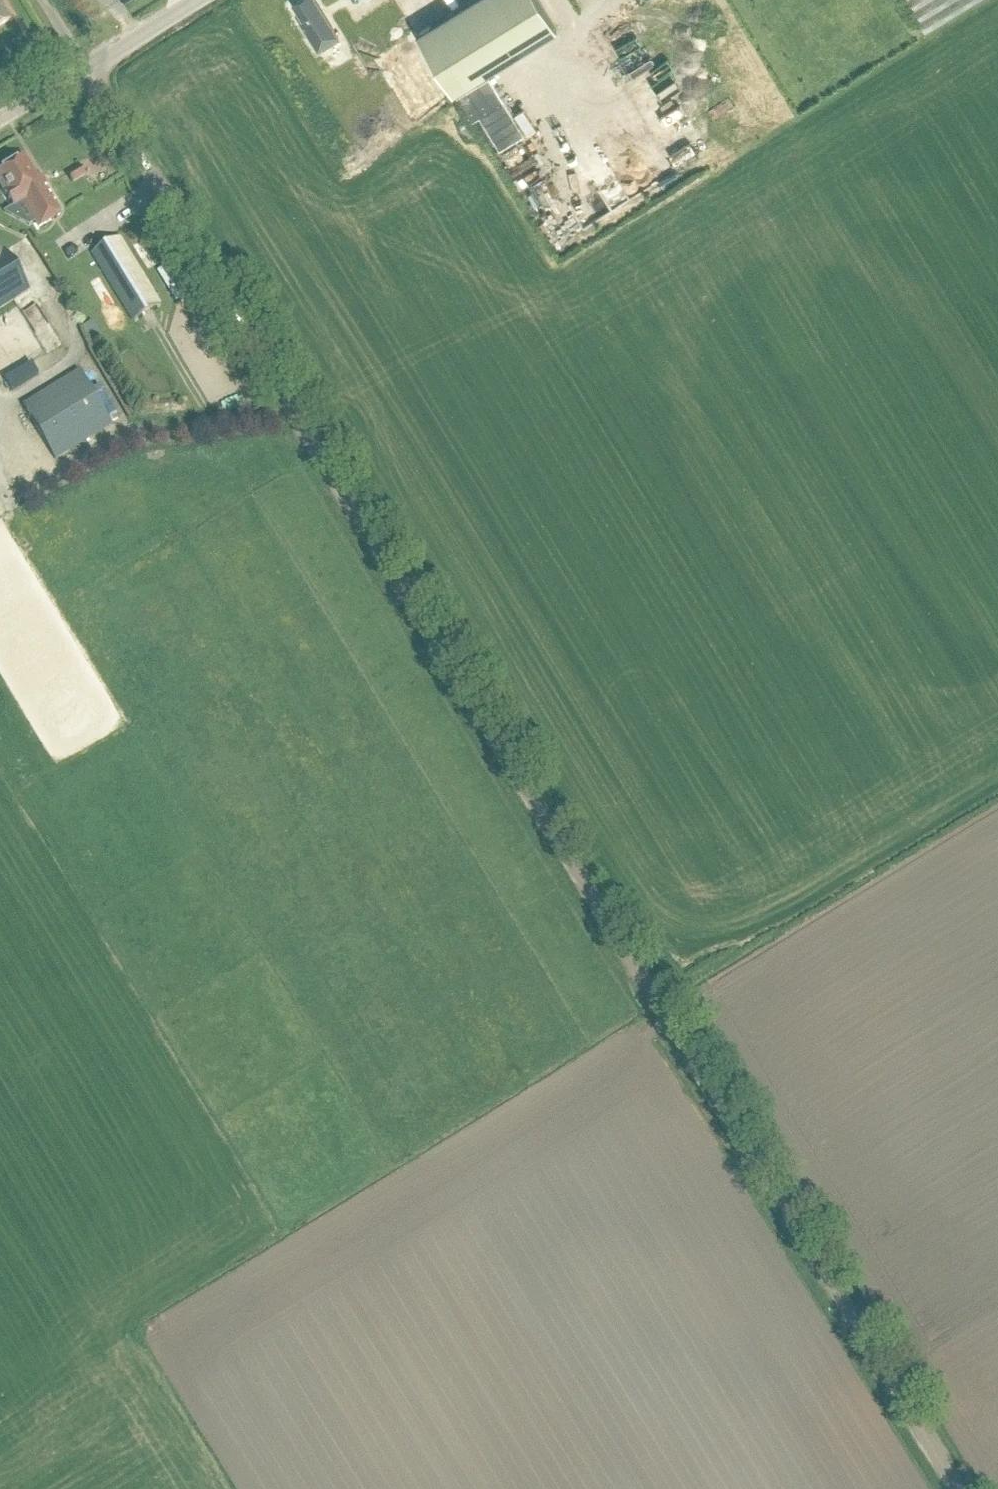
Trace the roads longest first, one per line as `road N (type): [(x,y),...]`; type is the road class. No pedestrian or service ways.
road 1 (unclassified): [(956,1488),(84,69)]
road 2 (tertiary): [(84,69),(195,0)]

